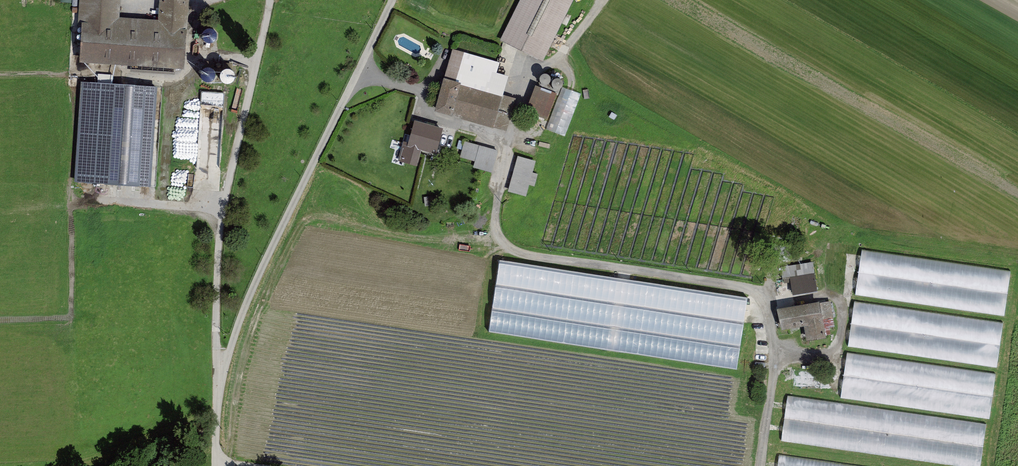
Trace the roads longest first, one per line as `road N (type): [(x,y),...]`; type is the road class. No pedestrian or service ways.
road 1 (unclassified): [(218,464),(223,365),(244,307),(392,0)]

